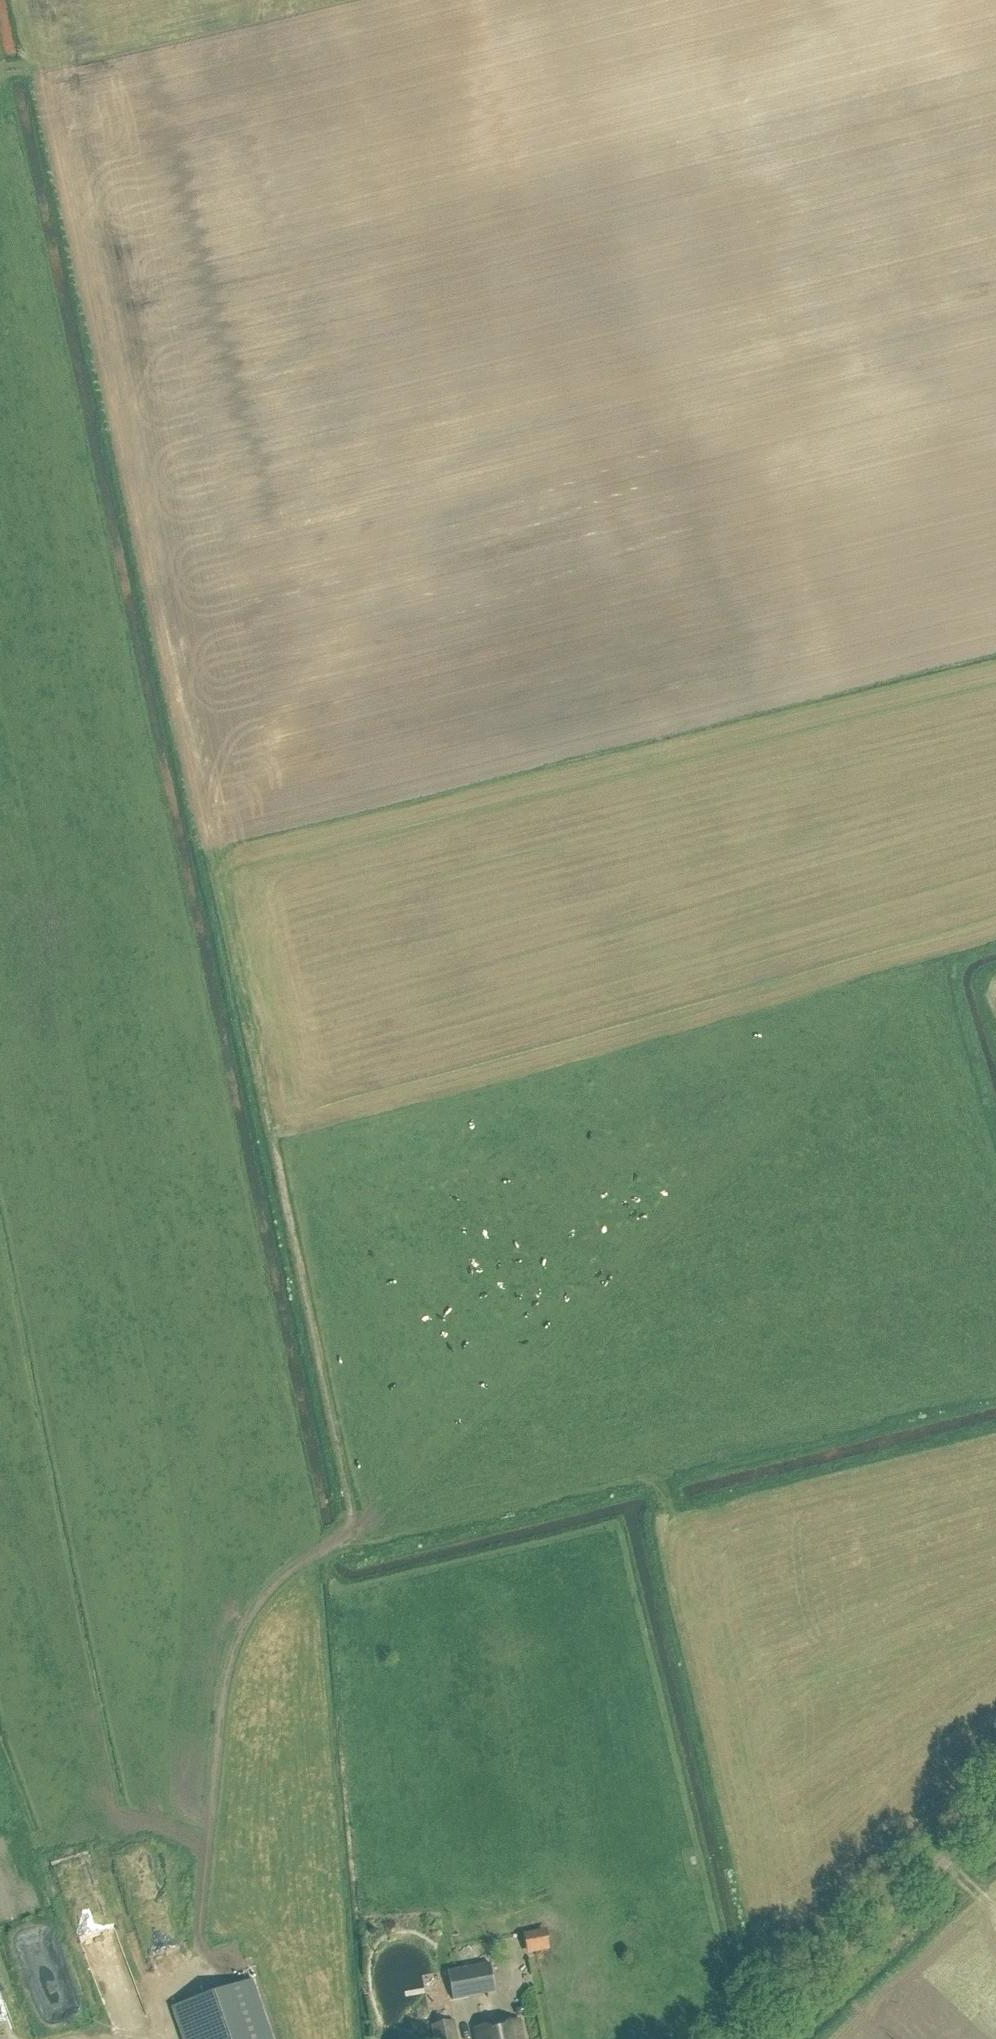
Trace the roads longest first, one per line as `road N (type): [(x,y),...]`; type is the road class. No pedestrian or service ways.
road 1 (tertiary): [(752,2038),(995,1813)]

